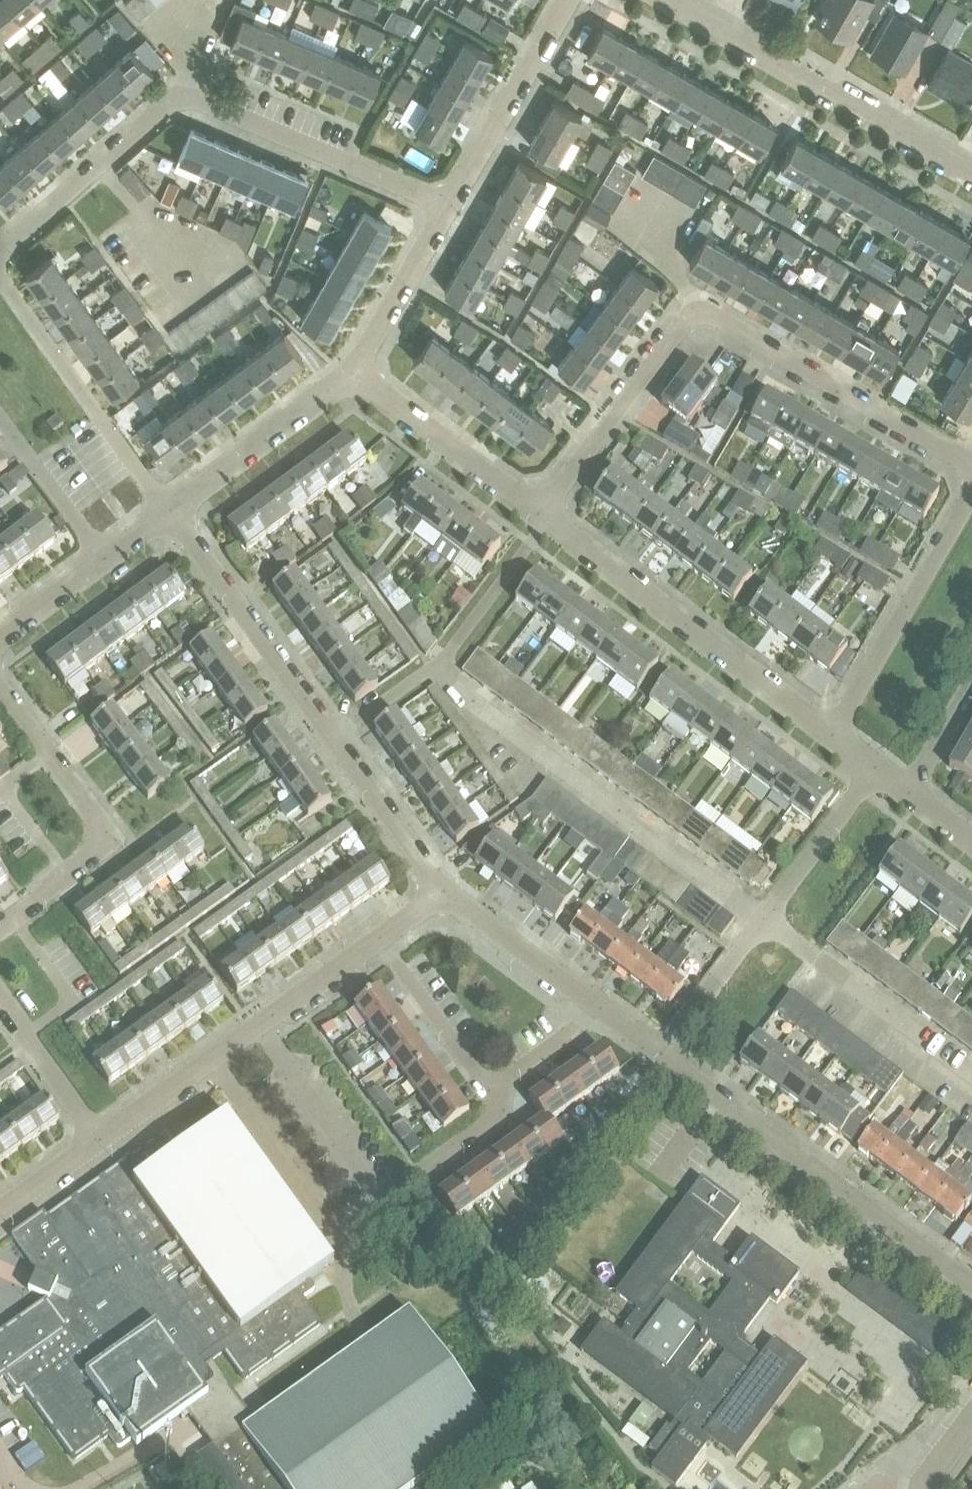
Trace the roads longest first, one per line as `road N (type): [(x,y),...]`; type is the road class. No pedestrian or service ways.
road 1 (residential): [(769,922),(432,670)]
road 2 (residential): [(971,1281),(666,1054)]
road 3 (residential): [(837,734),(553,520)]
road 4 (residential): [(971,172),(669,0)]
road 5 (residential): [(109,1139),(386,943)]
road 6 (residential): [(691,325),(719,320),(971,463)]
road 7 (residential): [(170,512),(0,271)]
road 8 (residential): [(186,97),(449,203)]
road 9 (residential): [(336,735),(170,512)]
road 10 (residential): [(837,734),(971,505)]
road 11 (residential): [(971,1077),(769,922)]
road 12 (residential): [(553,520),(356,372)]
road 13 (residential): [(449,203),(580,0)]
road 14 (residential): [(553,520),(691,325)]
road 15 (residential): [(170,512),(356,372)]
road 16 (residential): [(610,1010),(450,895)]
road 17 (residential): [(450,895),(336,735)]
road 18 (residential): [(356,372),(449,203)]
road 19 (residential): [(432,670),(553,520)]
road 20 (residential): [(769,922),(880,770)]
road 21 (residential): [(498,1094),(386,943)]
road 22 (residential): [(0,418),(100,558)]
road 23 (residential): [(379,1200),(497,1122),(498,1094)]
road 24 (residential): [(101,165),(206,298)]
road 25 (residential): [(666,1054),(769,922)]
road 26 (residential): [(76,878),(14,790),(56,759)]
road 27 (residential): [(29,1034),(71,1000),(14,920)]
road 28 (residential): [(76,878),(109,841),(56,759)]
road 29 (residential): [(498,1094),(610,1010)]
road 30 (residential): [(0,257),(101,165)]
road 31 (residential): [(0,1214),(109,1139)]
road 32 (residential): [(109,1139),(29,1034)]
road 33 (residential): [(691,325),(648,206)]
road 34 (residential): [(0,633),(100,558)]

